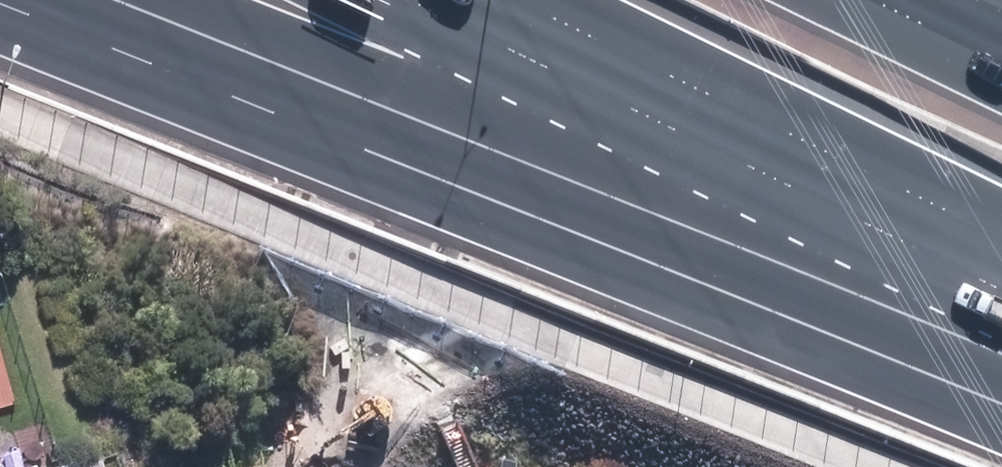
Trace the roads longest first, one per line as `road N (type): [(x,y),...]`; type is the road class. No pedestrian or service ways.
road 1 (motorway): [(1001,337),(609,209),(81,0)]
road 2 (motorway): [(1001,299),(397,0)]

